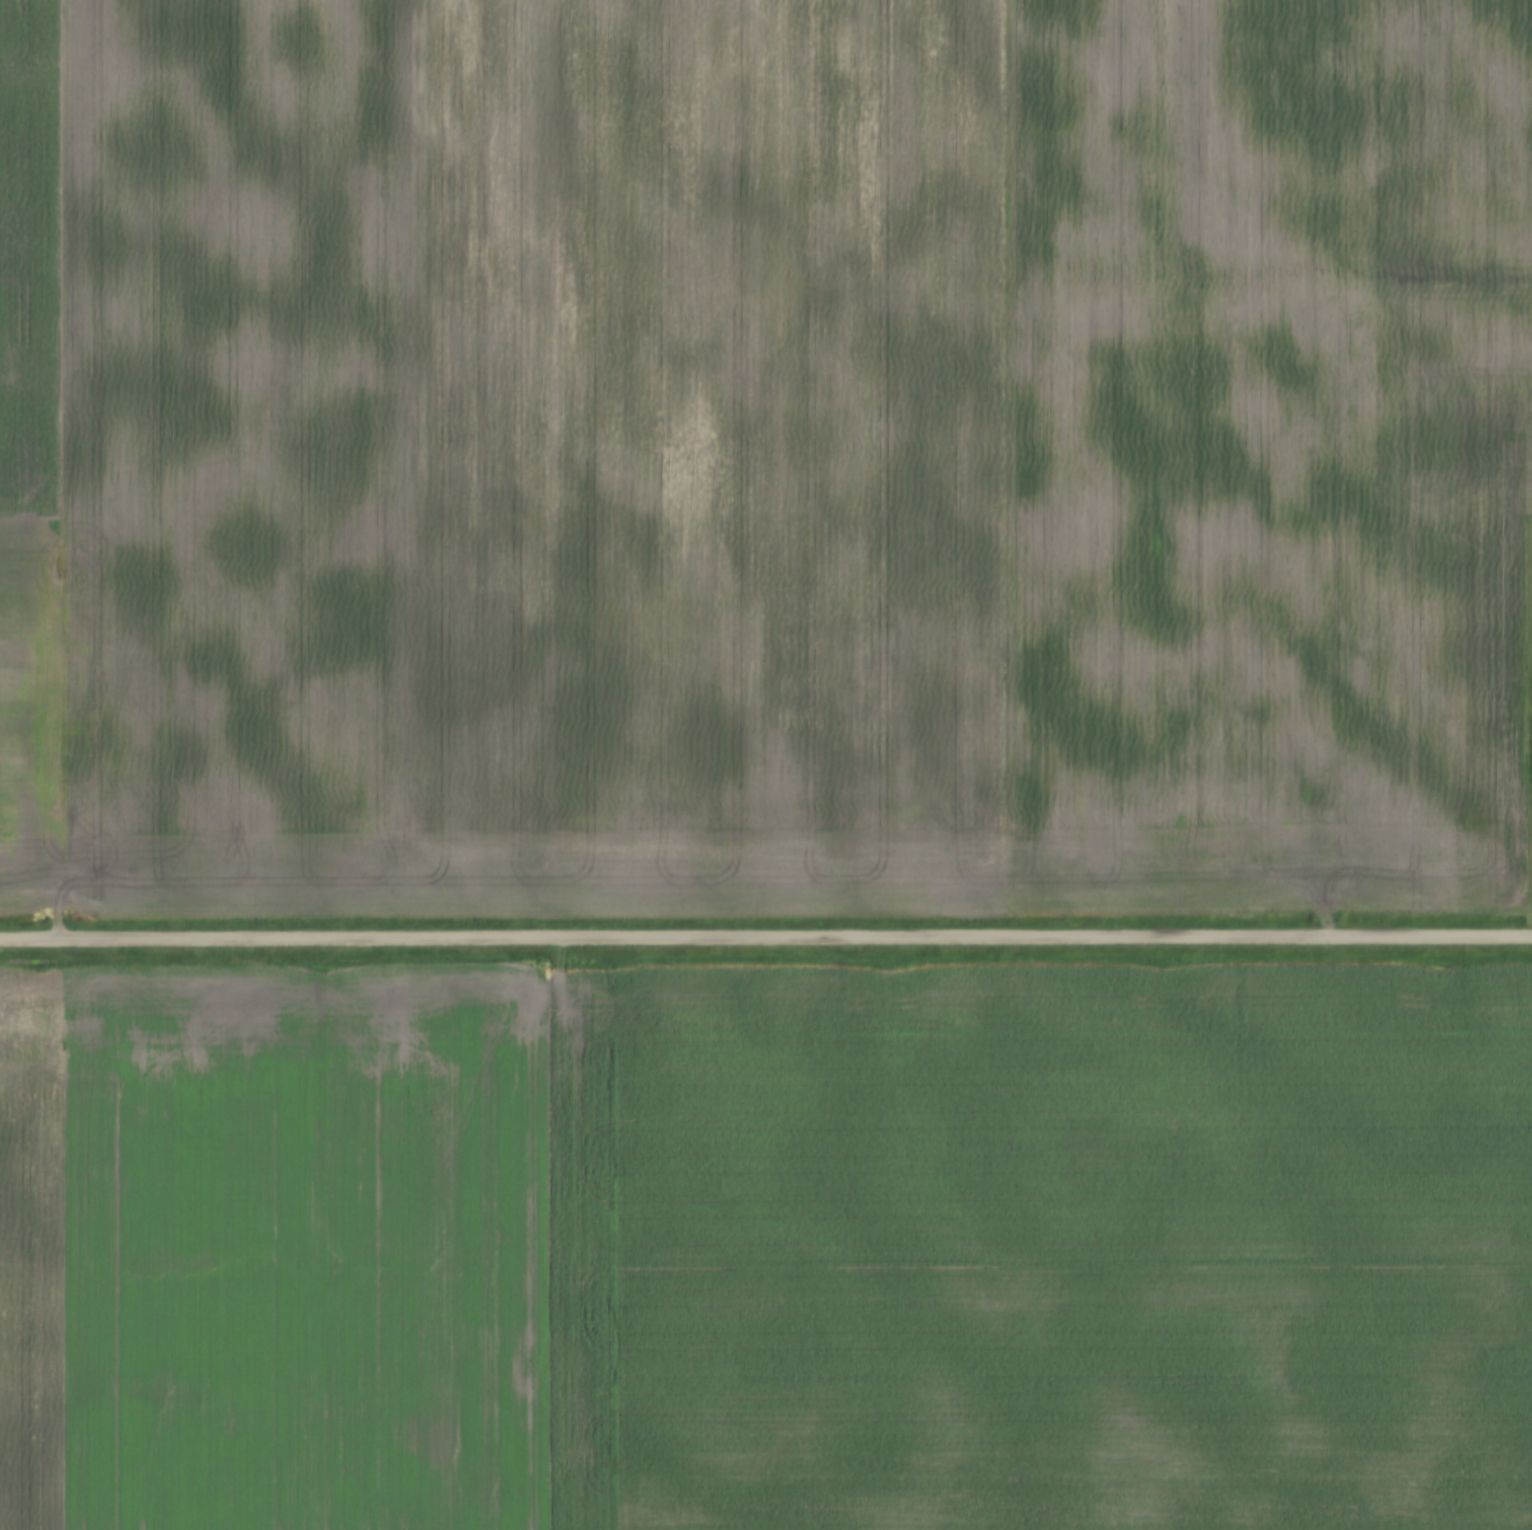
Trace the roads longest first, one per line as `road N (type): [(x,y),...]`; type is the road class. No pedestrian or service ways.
road 1 (residential): [(1531,940),(0,943)]
road 2 (track): [(57,943),(53,702)]

